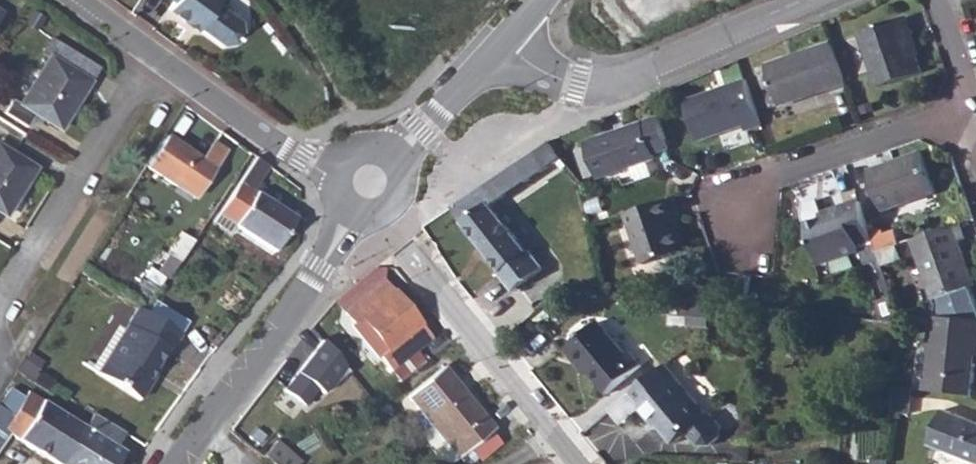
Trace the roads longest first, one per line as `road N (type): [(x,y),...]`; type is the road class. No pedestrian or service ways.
road 1 (residential): [(809,0),(601,87),(538,69),(504,45)]
road 2 (secondary): [(181,463),(356,210)]
road 3 (residential): [(735,235),(729,192),(931,119),(971,115)]
road 4 (residential): [(158,59),(0,292)]
road 5 (residential): [(432,283),(577,463)]
road 6 (residential): [(158,59),(279,148),(340,175)]
road 7 (secondary): [(394,160),(504,45)]

